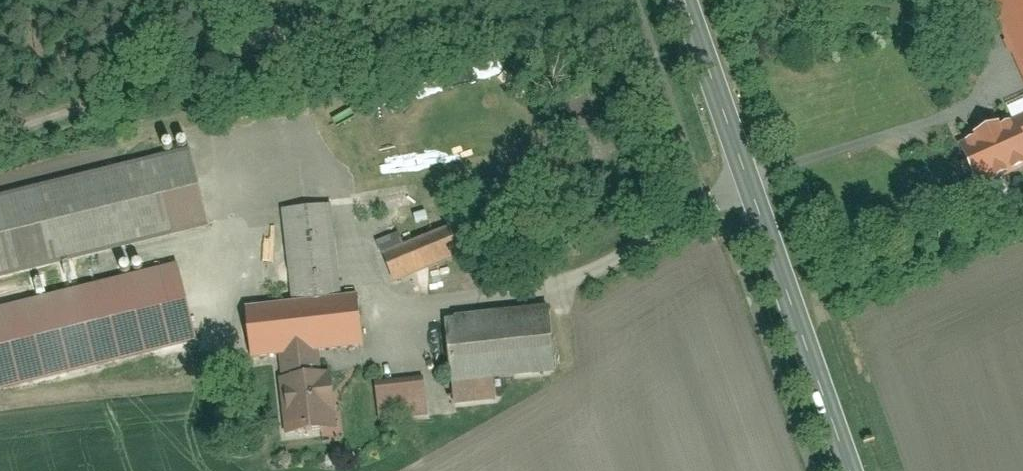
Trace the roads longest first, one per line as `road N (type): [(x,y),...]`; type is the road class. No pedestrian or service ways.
road 1 (tertiary): [(690,0),(851,470)]

